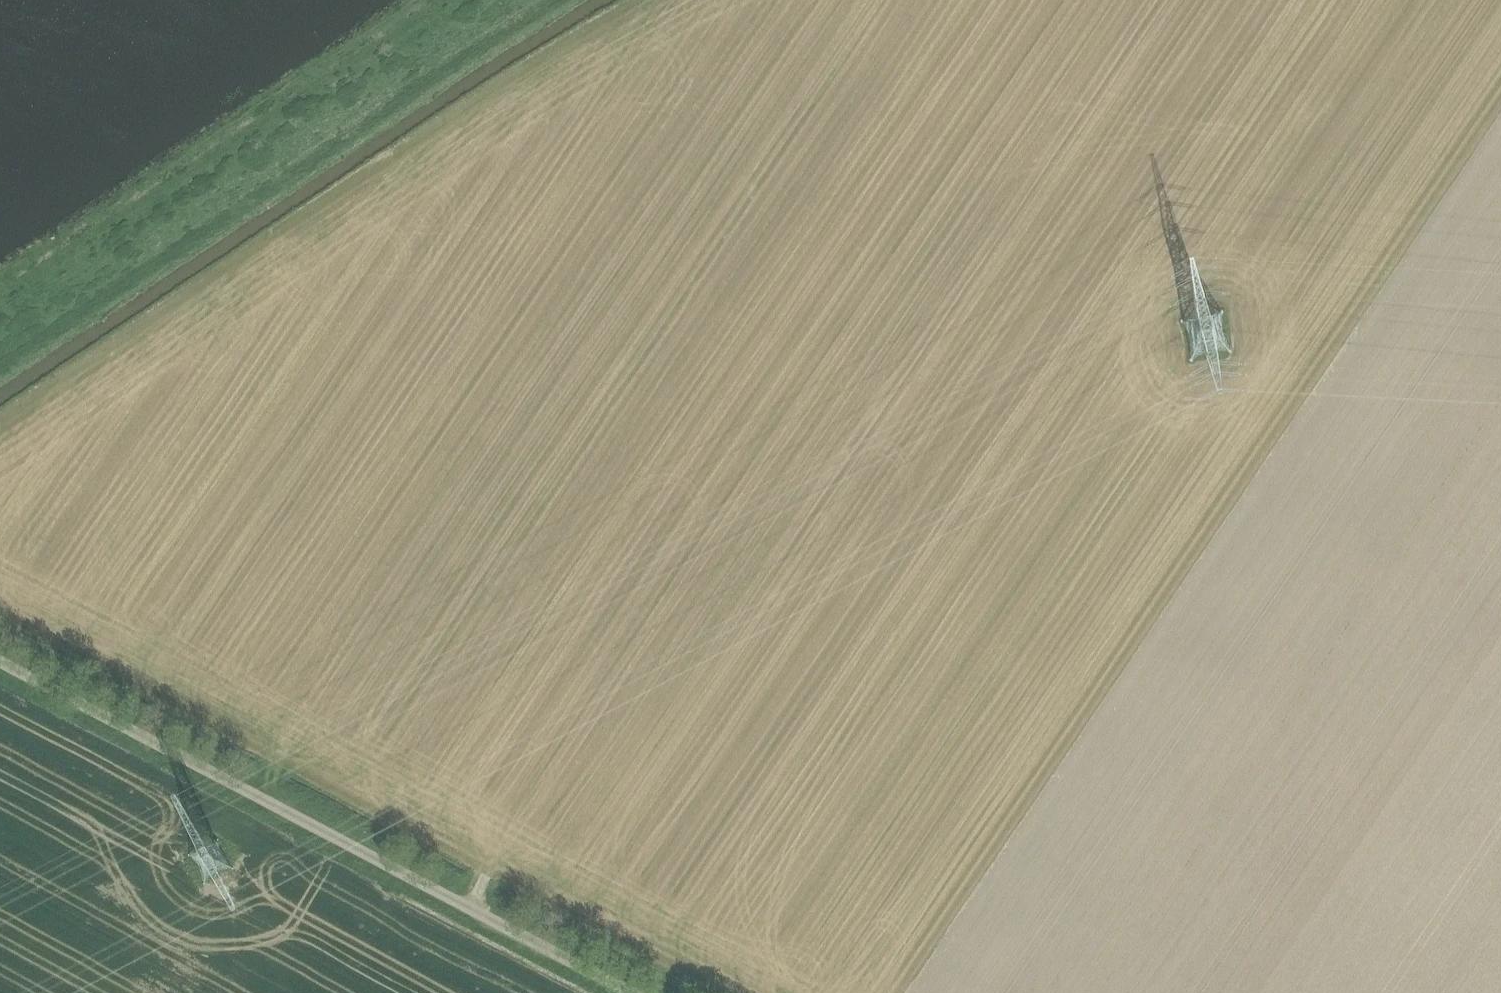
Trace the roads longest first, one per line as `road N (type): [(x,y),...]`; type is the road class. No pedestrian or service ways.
road 1 (unclassified): [(632,992),(0,663)]

